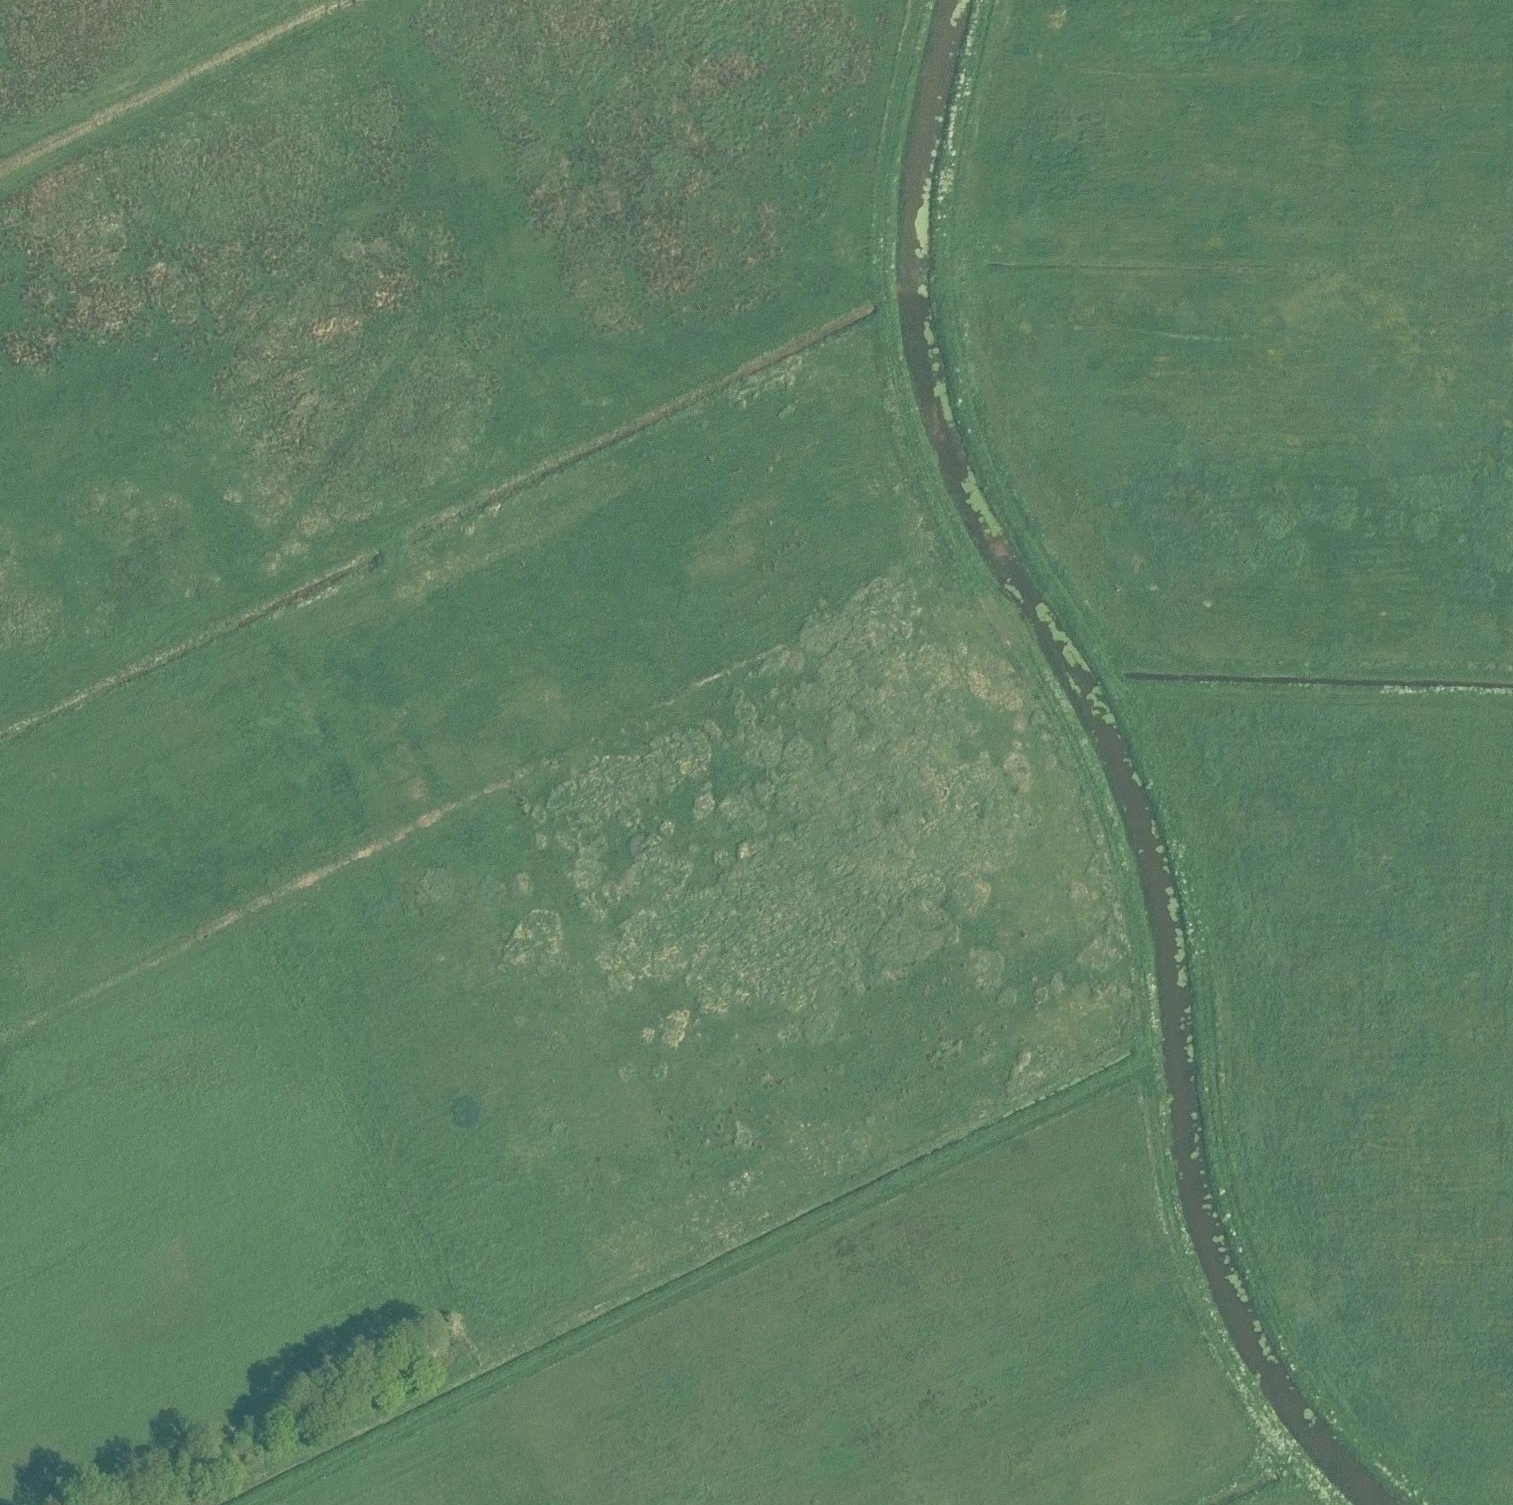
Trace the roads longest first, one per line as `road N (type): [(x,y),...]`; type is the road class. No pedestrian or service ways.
road 1 (track): [(1156,1061),(244,1504)]

